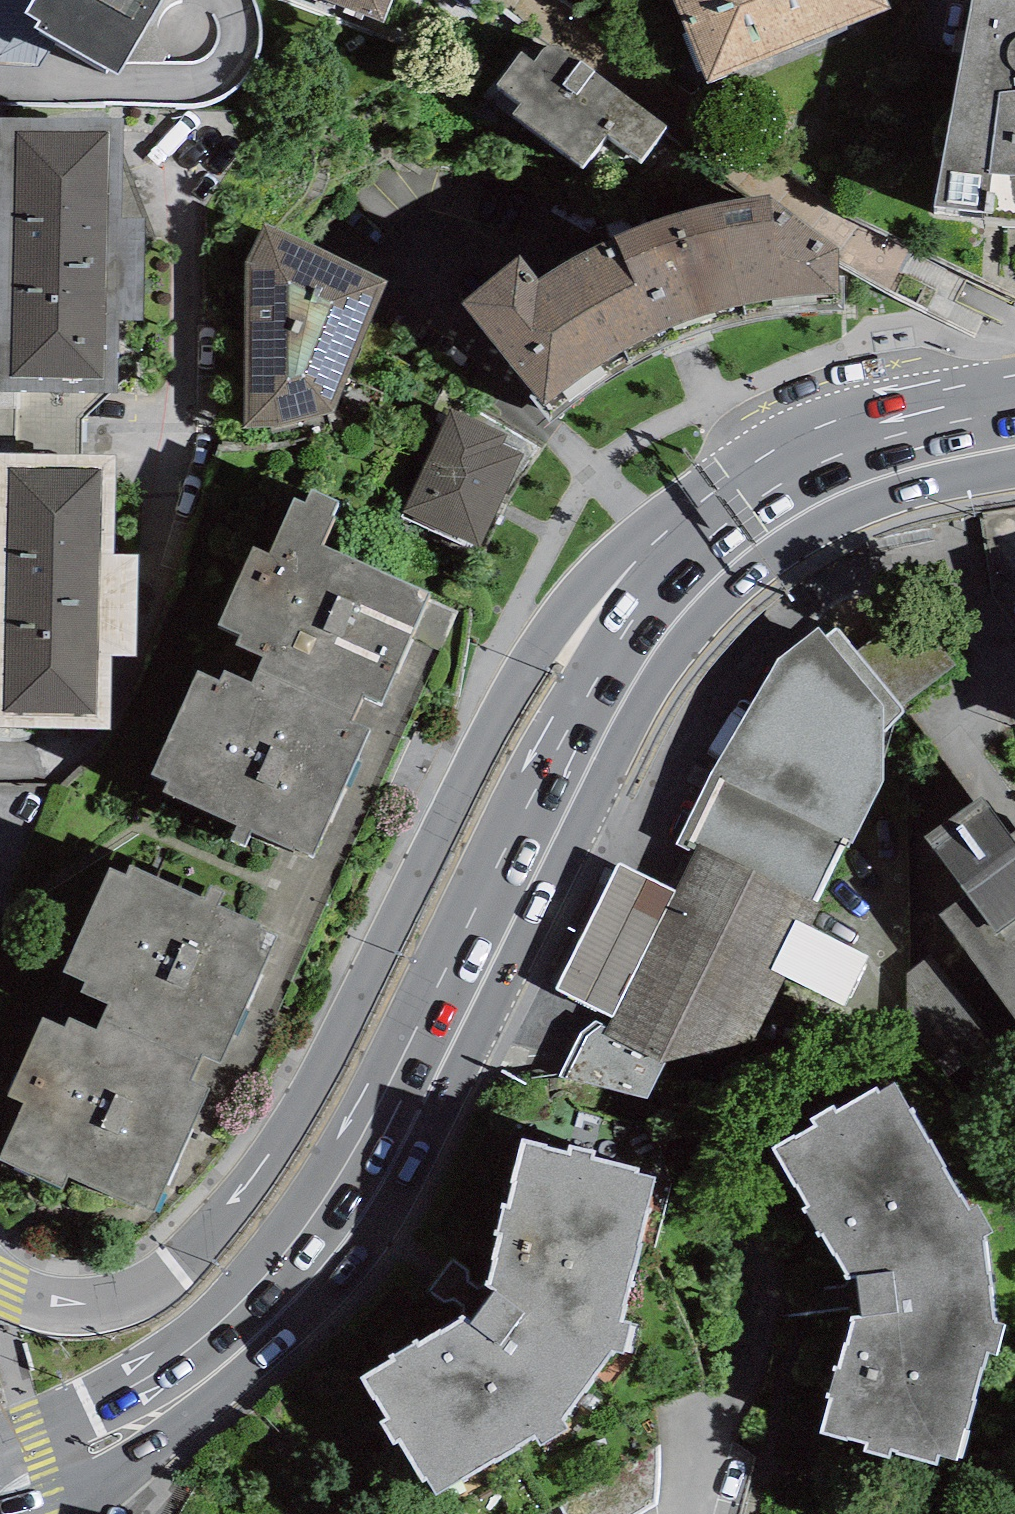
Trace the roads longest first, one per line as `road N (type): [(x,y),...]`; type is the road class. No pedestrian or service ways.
road 1 (secondary): [(919,459),(777,477),(717,495),(627,543),(539,646),(326,1061),(259,1176),(172,1270),(134,1292),(93,1304),(49,1302),(0,1283)]
road 2 (secondary): [(919,459),(791,507),(680,604),(631,667),(336,1238),(228,1352),(151,1414)]
road 3 (residential): [(696,1513),(702,1475),(739,1400),(766,1312),(763,1244)]
road 4 (residential): [(958,552),(999,696),(1014,725)]
road 5 (secondary): [(151,1414),(0,1486)]

